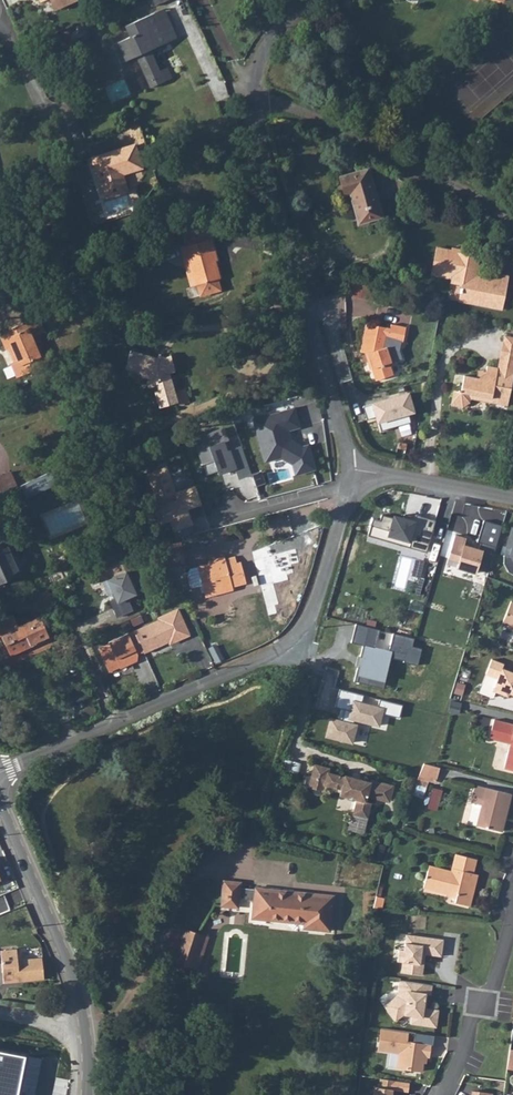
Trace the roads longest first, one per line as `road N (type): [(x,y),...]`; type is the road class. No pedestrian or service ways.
road 1 (unclassified): [(0,771),(272,654),(294,637),(310,618),(350,469)]
road 2 (unclassified): [(350,469),(248,94)]
road 3 (residential): [(248,94),(477,198),(512,231)]
road 4 (tertiary): [(0,812),(73,981),(83,1026)]
road 5 (residential): [(442,1094),(512,928)]
road 6 (unclassified): [(512,498),(350,469)]

